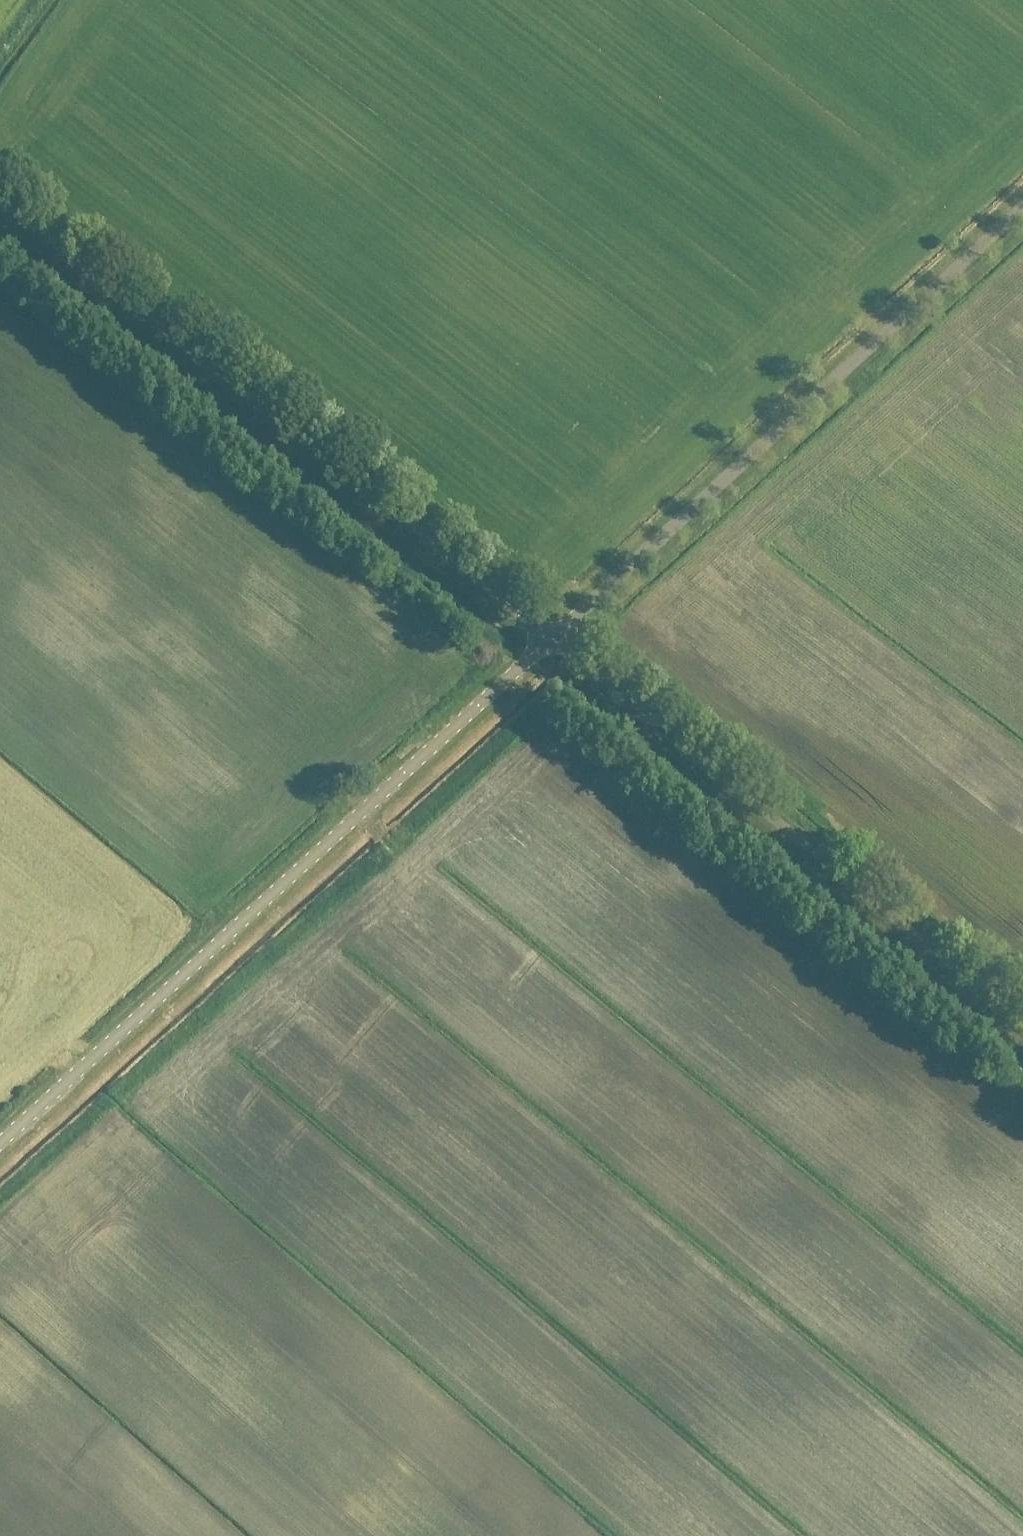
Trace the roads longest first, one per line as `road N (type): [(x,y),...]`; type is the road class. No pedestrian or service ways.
road 1 (unclassified): [(0,1161),(549,638)]
road 2 (unclassified): [(549,638),(0,193)]
road 3 (unclassified): [(549,638),(1022,212)]
road 4 (unclassified): [(1022,1027),(549,638)]

